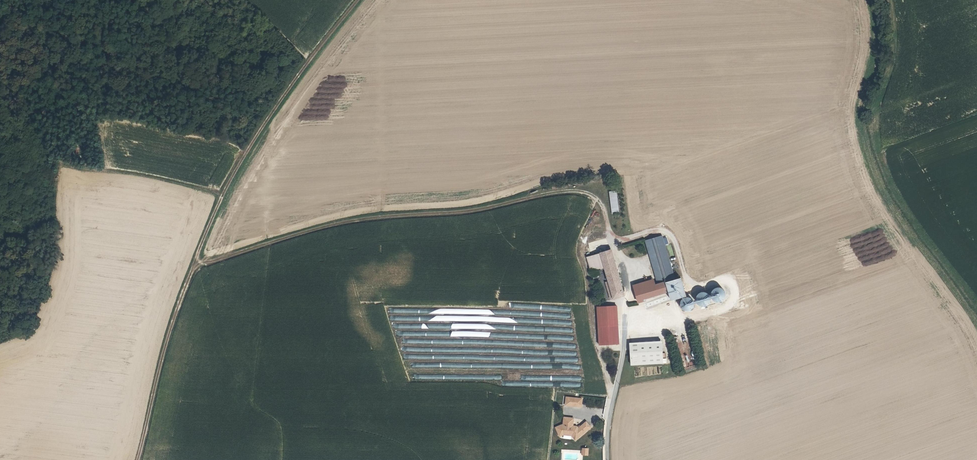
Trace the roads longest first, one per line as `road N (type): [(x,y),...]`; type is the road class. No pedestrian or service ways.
road 1 (track): [(145,459),(180,311),(226,186),(359,0)]
road 2 (track): [(614,247),(605,208),(551,198),(360,223),(212,266),(198,261)]
road 3 (residential): [(614,247),(631,309),(609,459)]

